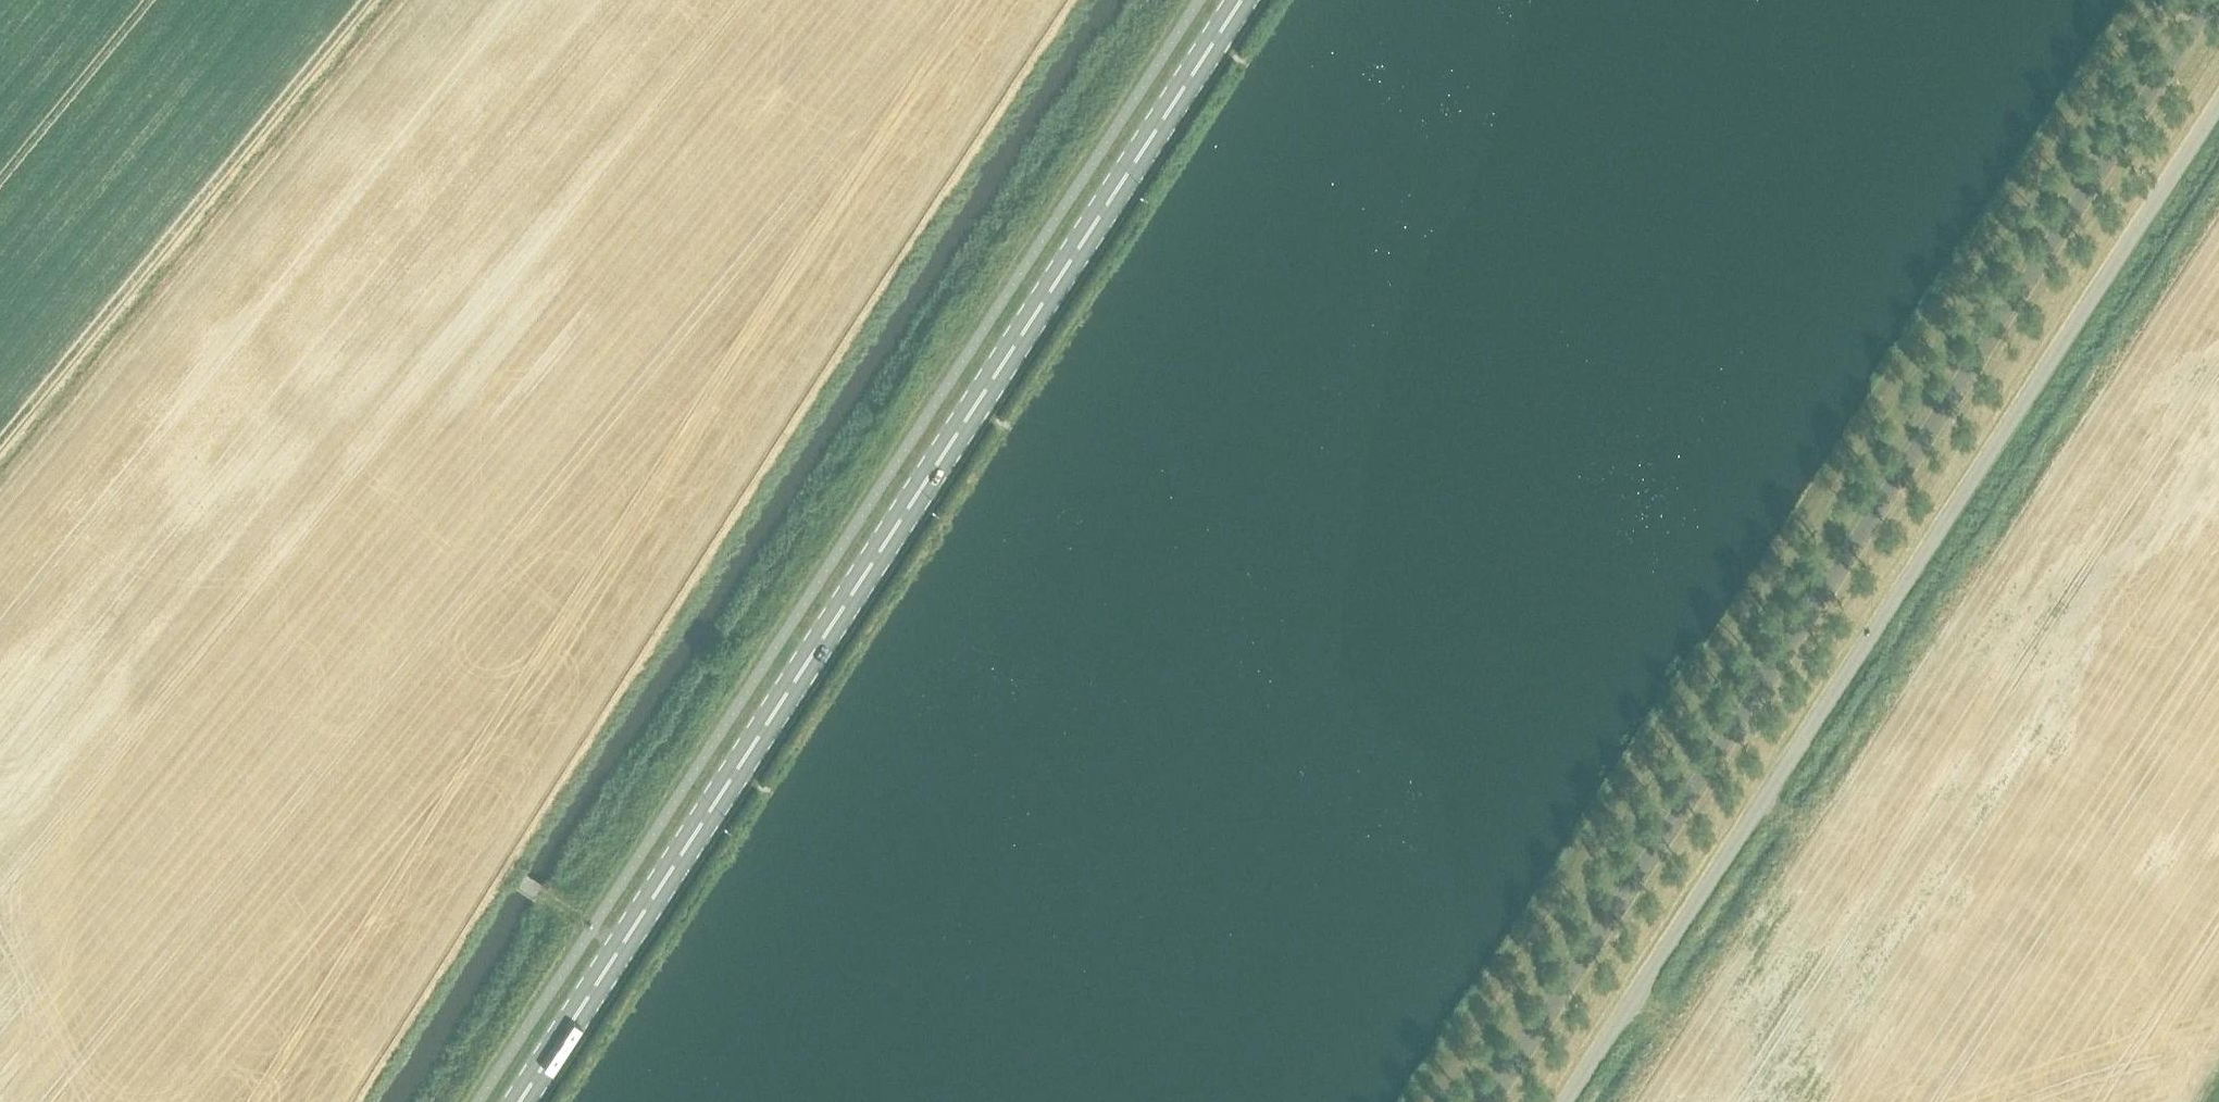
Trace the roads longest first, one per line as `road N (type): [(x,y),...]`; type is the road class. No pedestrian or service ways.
road 1 (primary): [(515,1101),(826,644),(1243,0)]
road 2 (unclassified): [(1556,1101),(1737,828),(1837,695),(2218,109)]

